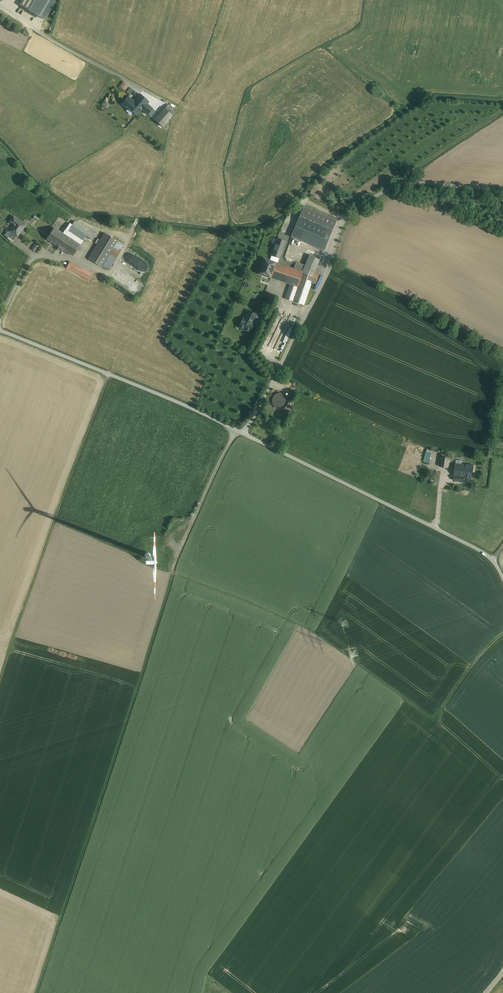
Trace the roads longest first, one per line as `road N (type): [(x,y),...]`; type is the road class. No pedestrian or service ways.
road 1 (unclassified): [(502,191),(411,183),(355,208),(336,233),(332,264),(243,433)]
road 2 (unclassified): [(243,433),(482,552),(502,577)]
road 3 (unclassified): [(0,330),(243,433)]
road 4 (track): [(111,375),(34,571)]
road 5 (unclassified): [(0,6),(162,101)]
road 6 (track): [(236,429),(173,569)]

